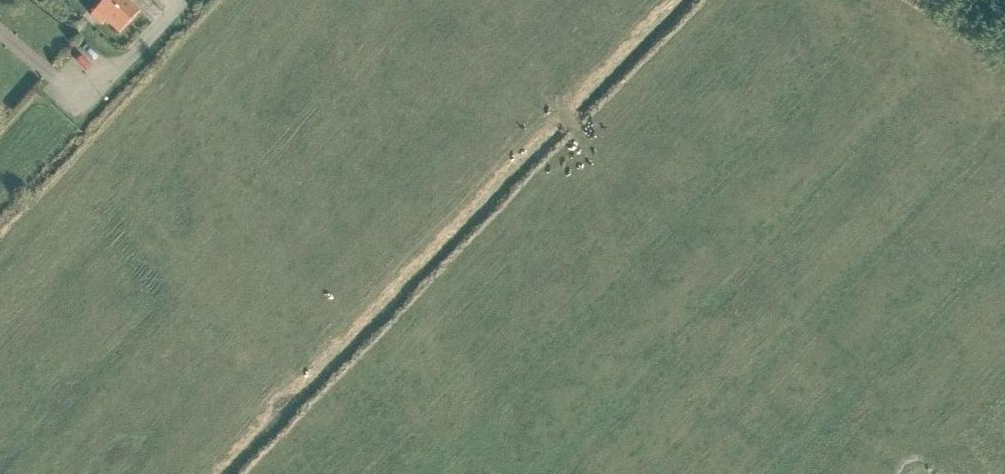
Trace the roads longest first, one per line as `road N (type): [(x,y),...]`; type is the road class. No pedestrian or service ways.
road 1 (residential): [(188,0),(102,92)]

